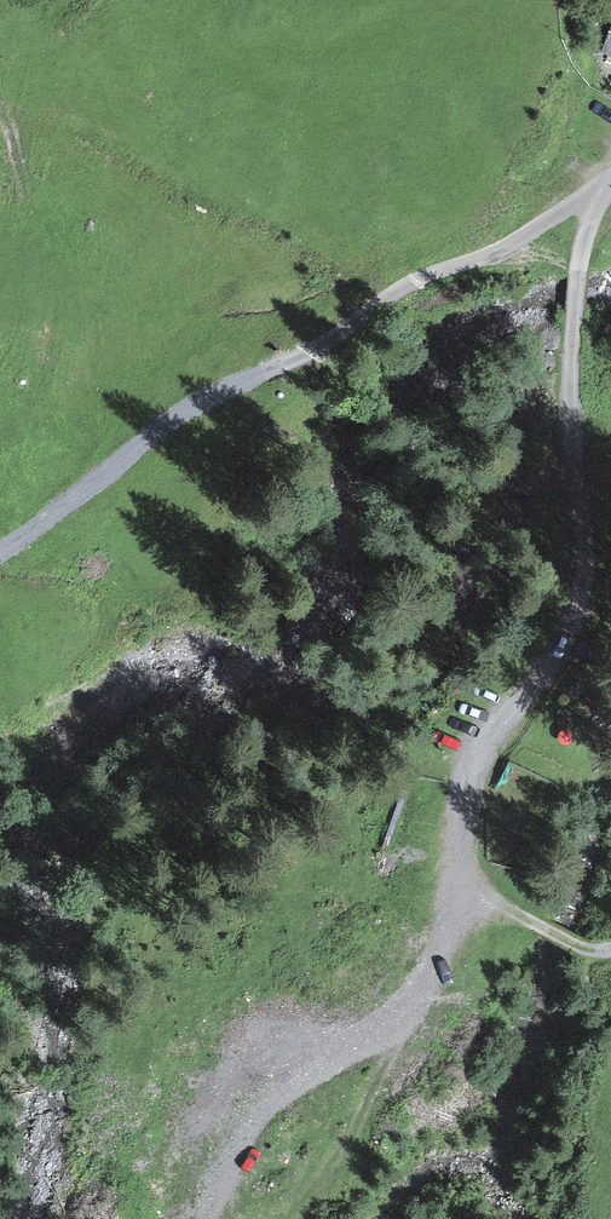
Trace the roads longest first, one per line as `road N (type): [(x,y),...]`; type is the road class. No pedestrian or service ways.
road 1 (track): [(477,888),(464,821),(478,760),(567,636),(586,587),(573,345),(591,223),(610,185)]
road 2 (track): [(0,556),(160,428),(610,185)]
road 3 (track): [(477,888),(582,947),(610,947)]

